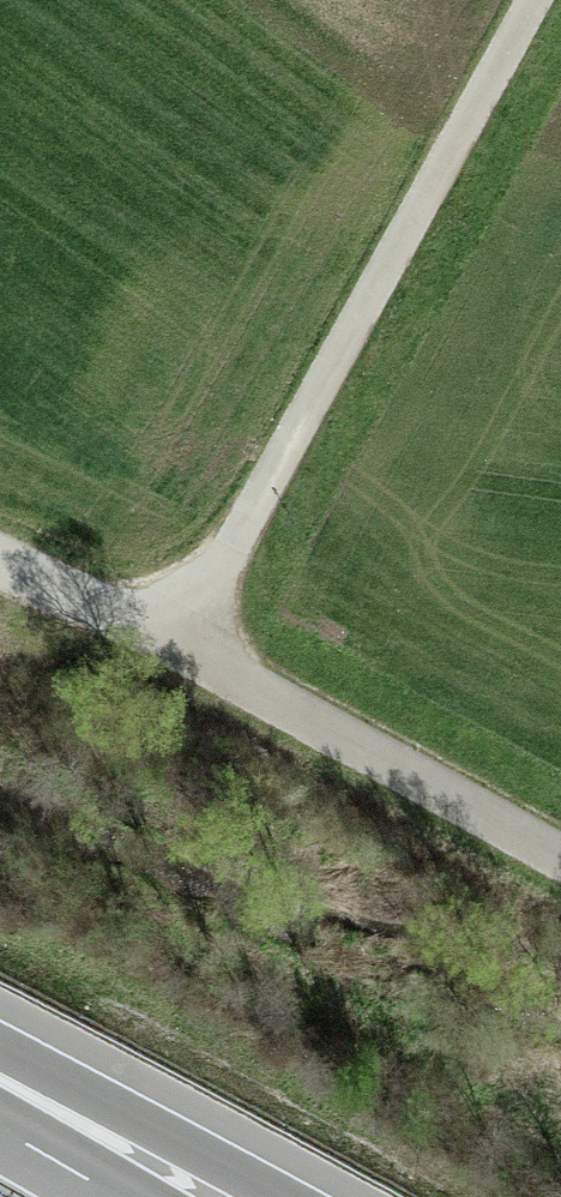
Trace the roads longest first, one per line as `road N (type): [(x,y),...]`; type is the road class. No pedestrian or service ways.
road 1 (track): [(547,0),(199,645)]
road 2 (track): [(0,541),(560,833)]
road 3 (motorway): [(246,1196),(0,1073)]
road 4 (motorway): [(116,1196),(0,1131)]

